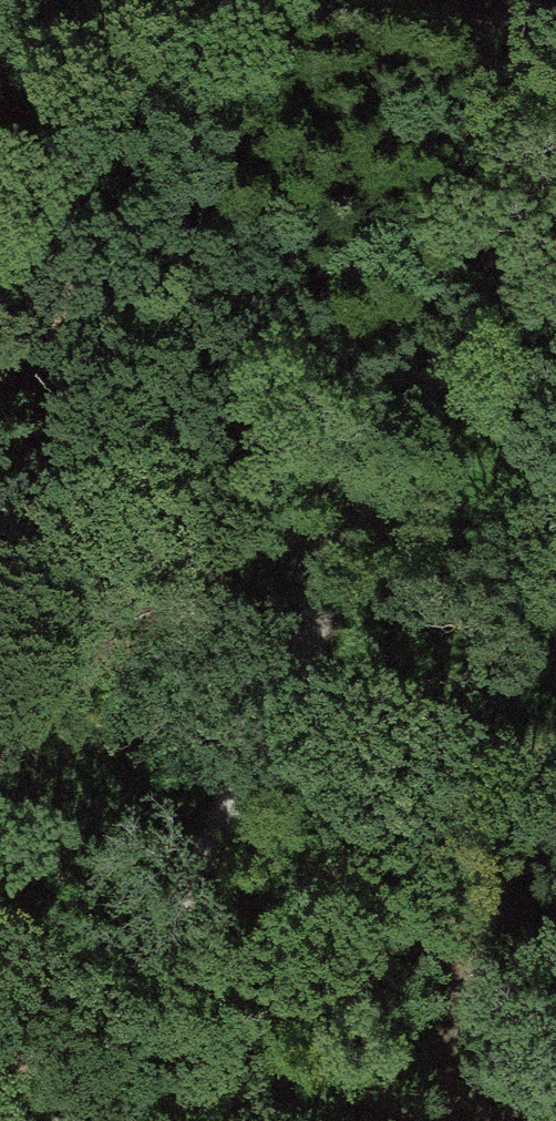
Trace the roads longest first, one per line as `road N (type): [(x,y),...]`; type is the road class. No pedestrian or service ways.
road 1 (track): [(555,132),(156,949)]
road 2 (track): [(156,949),(73,1120)]

